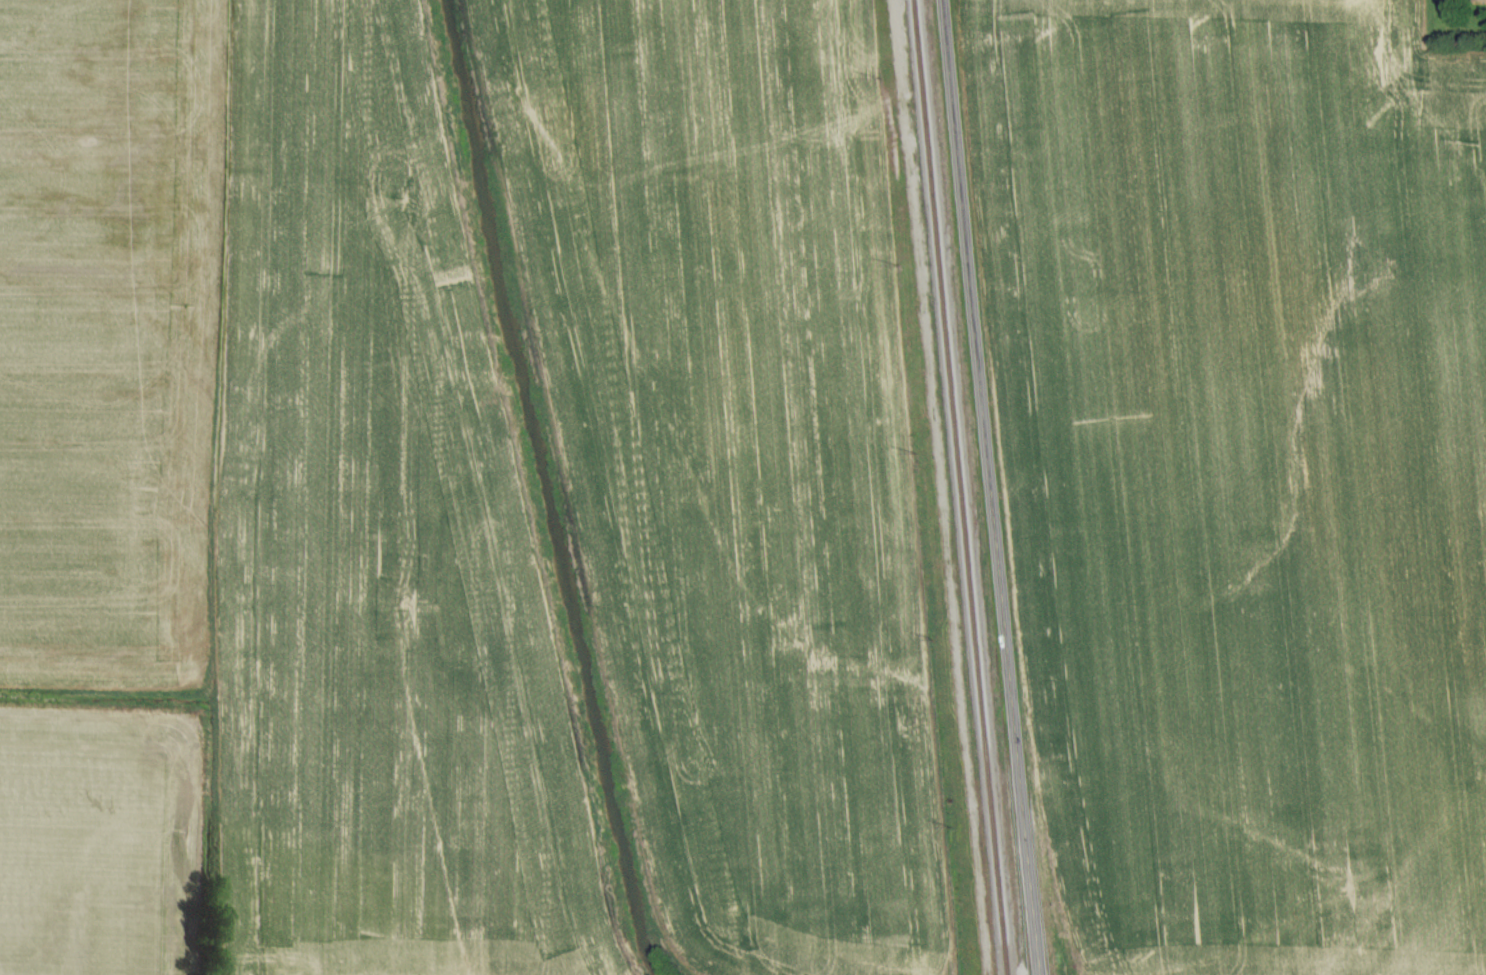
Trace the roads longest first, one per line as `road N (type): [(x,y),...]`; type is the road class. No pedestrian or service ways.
road 1 (residential): [(1044,974),(948,0)]

